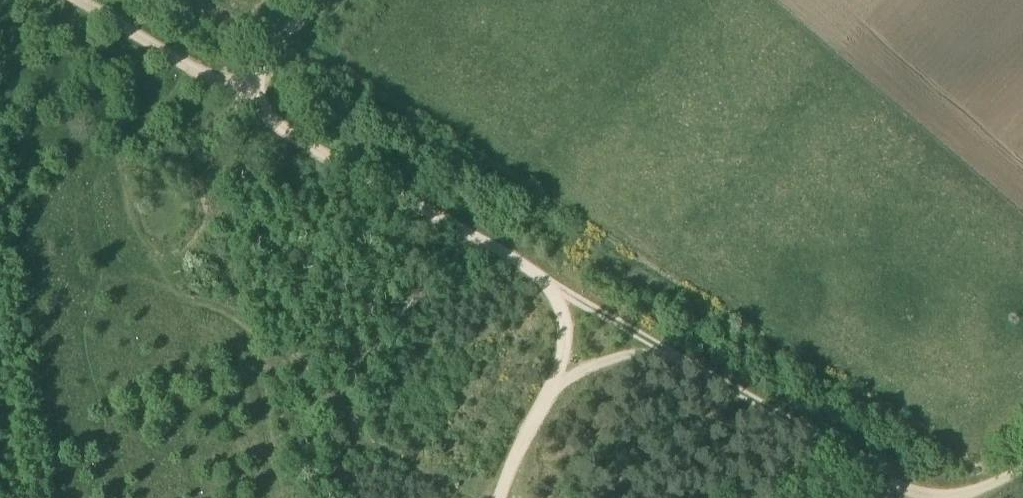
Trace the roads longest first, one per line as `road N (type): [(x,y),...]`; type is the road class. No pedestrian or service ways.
road 1 (track): [(568,303),(307,141),(260,98)]
road 2 (track): [(896,497),(664,356)]
road 3 (track): [(260,98),(224,95),(68,0)]
road 4 (track): [(260,98),(344,0)]
road 5 (track): [(664,356),(605,374),(556,412)]

